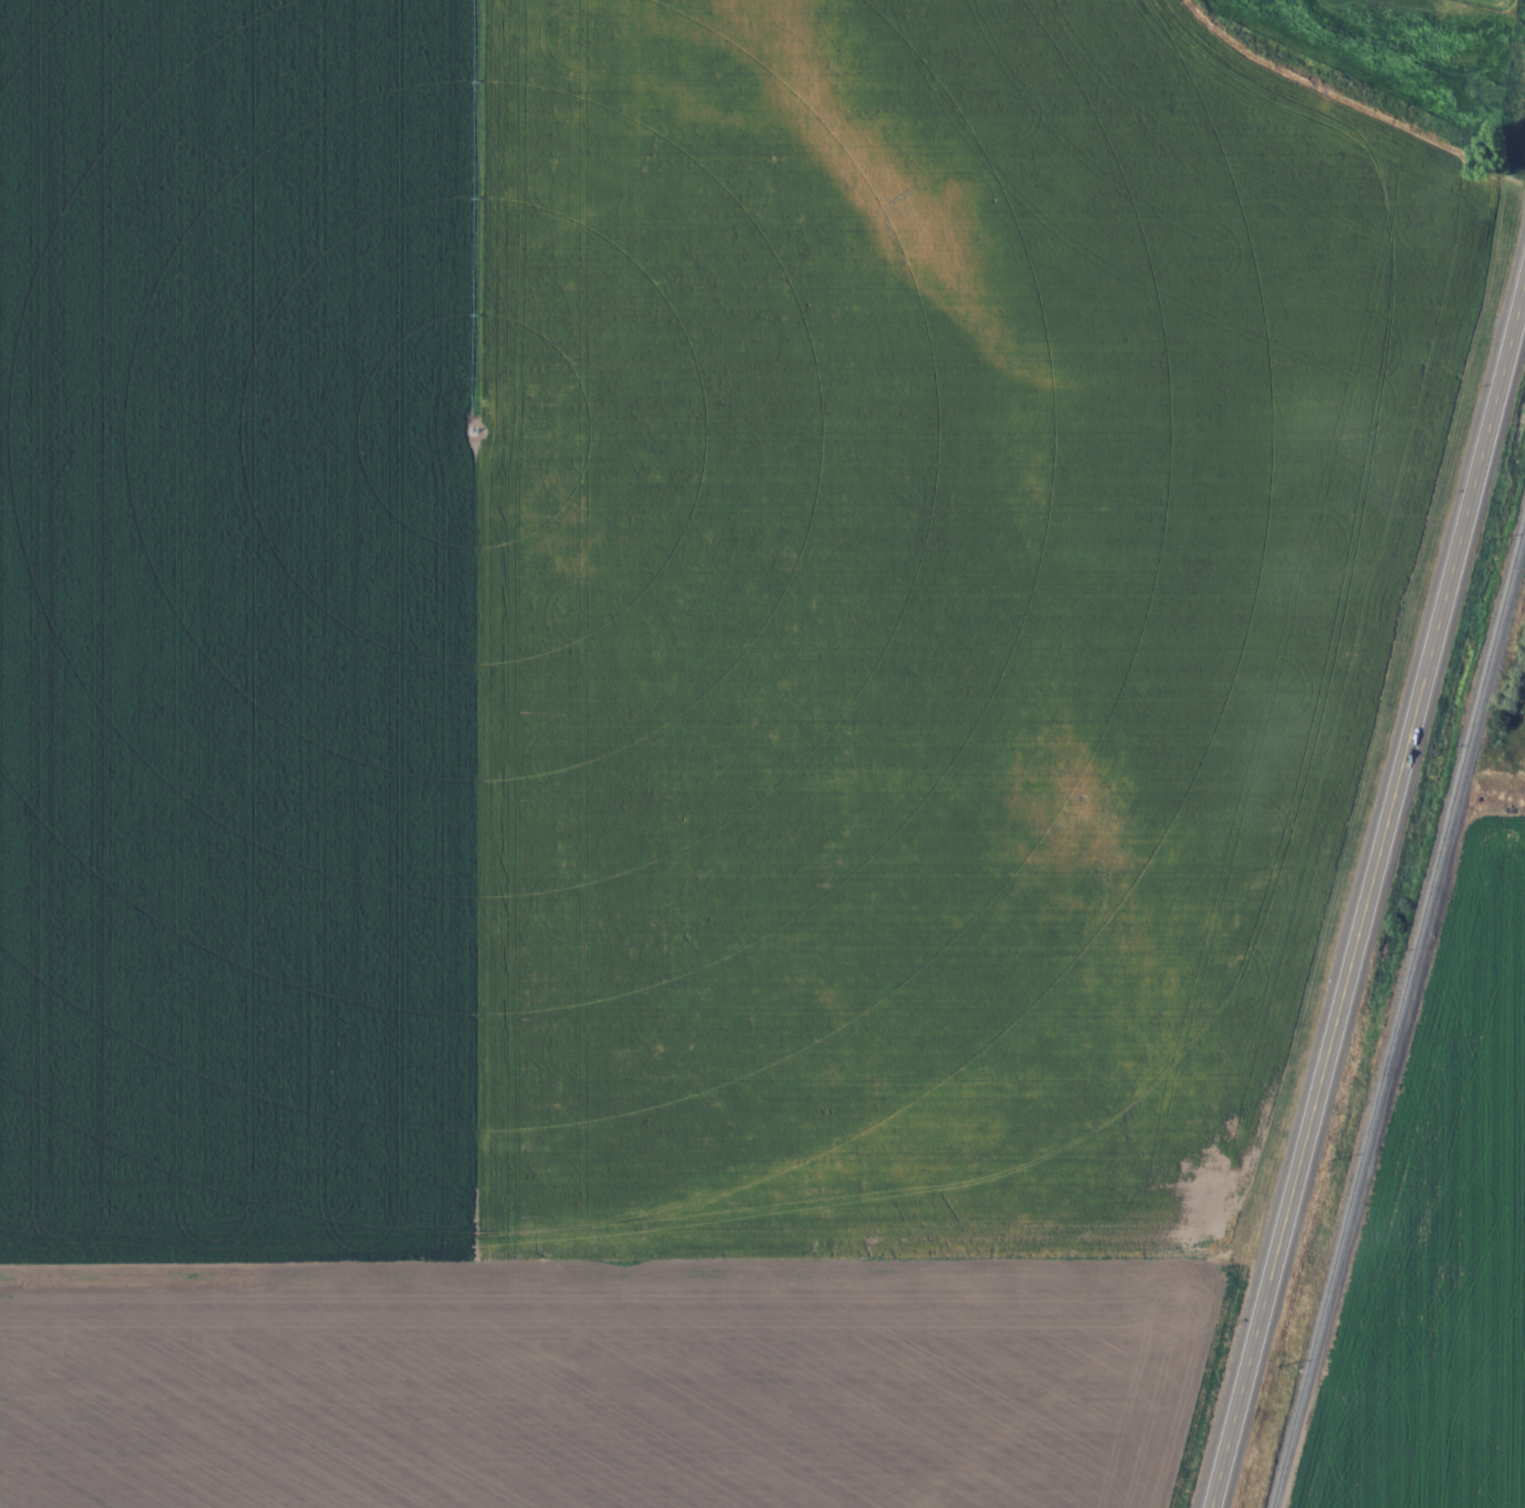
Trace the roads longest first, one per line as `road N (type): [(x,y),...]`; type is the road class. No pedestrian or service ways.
road 1 (primary): [(1213,1507),(1524,282)]

